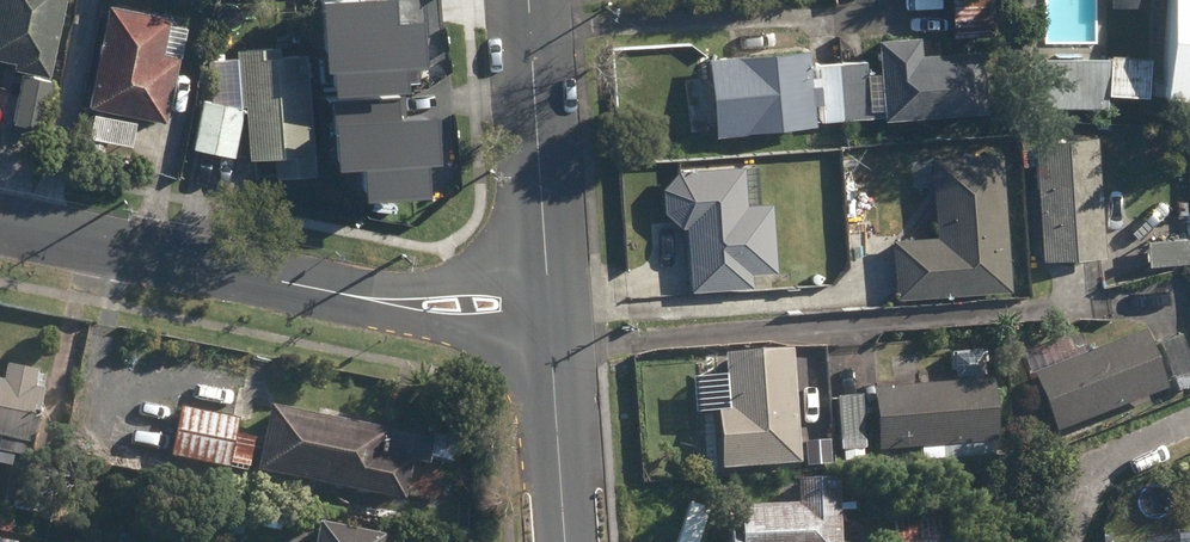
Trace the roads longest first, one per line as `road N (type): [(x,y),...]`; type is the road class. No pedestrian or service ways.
road 1 (residential): [(0,204),(467,305),(549,302)]
road 2 (tertiary): [(549,302),(526,0)]
road 3 (tertiary): [(566,541),(549,302)]

